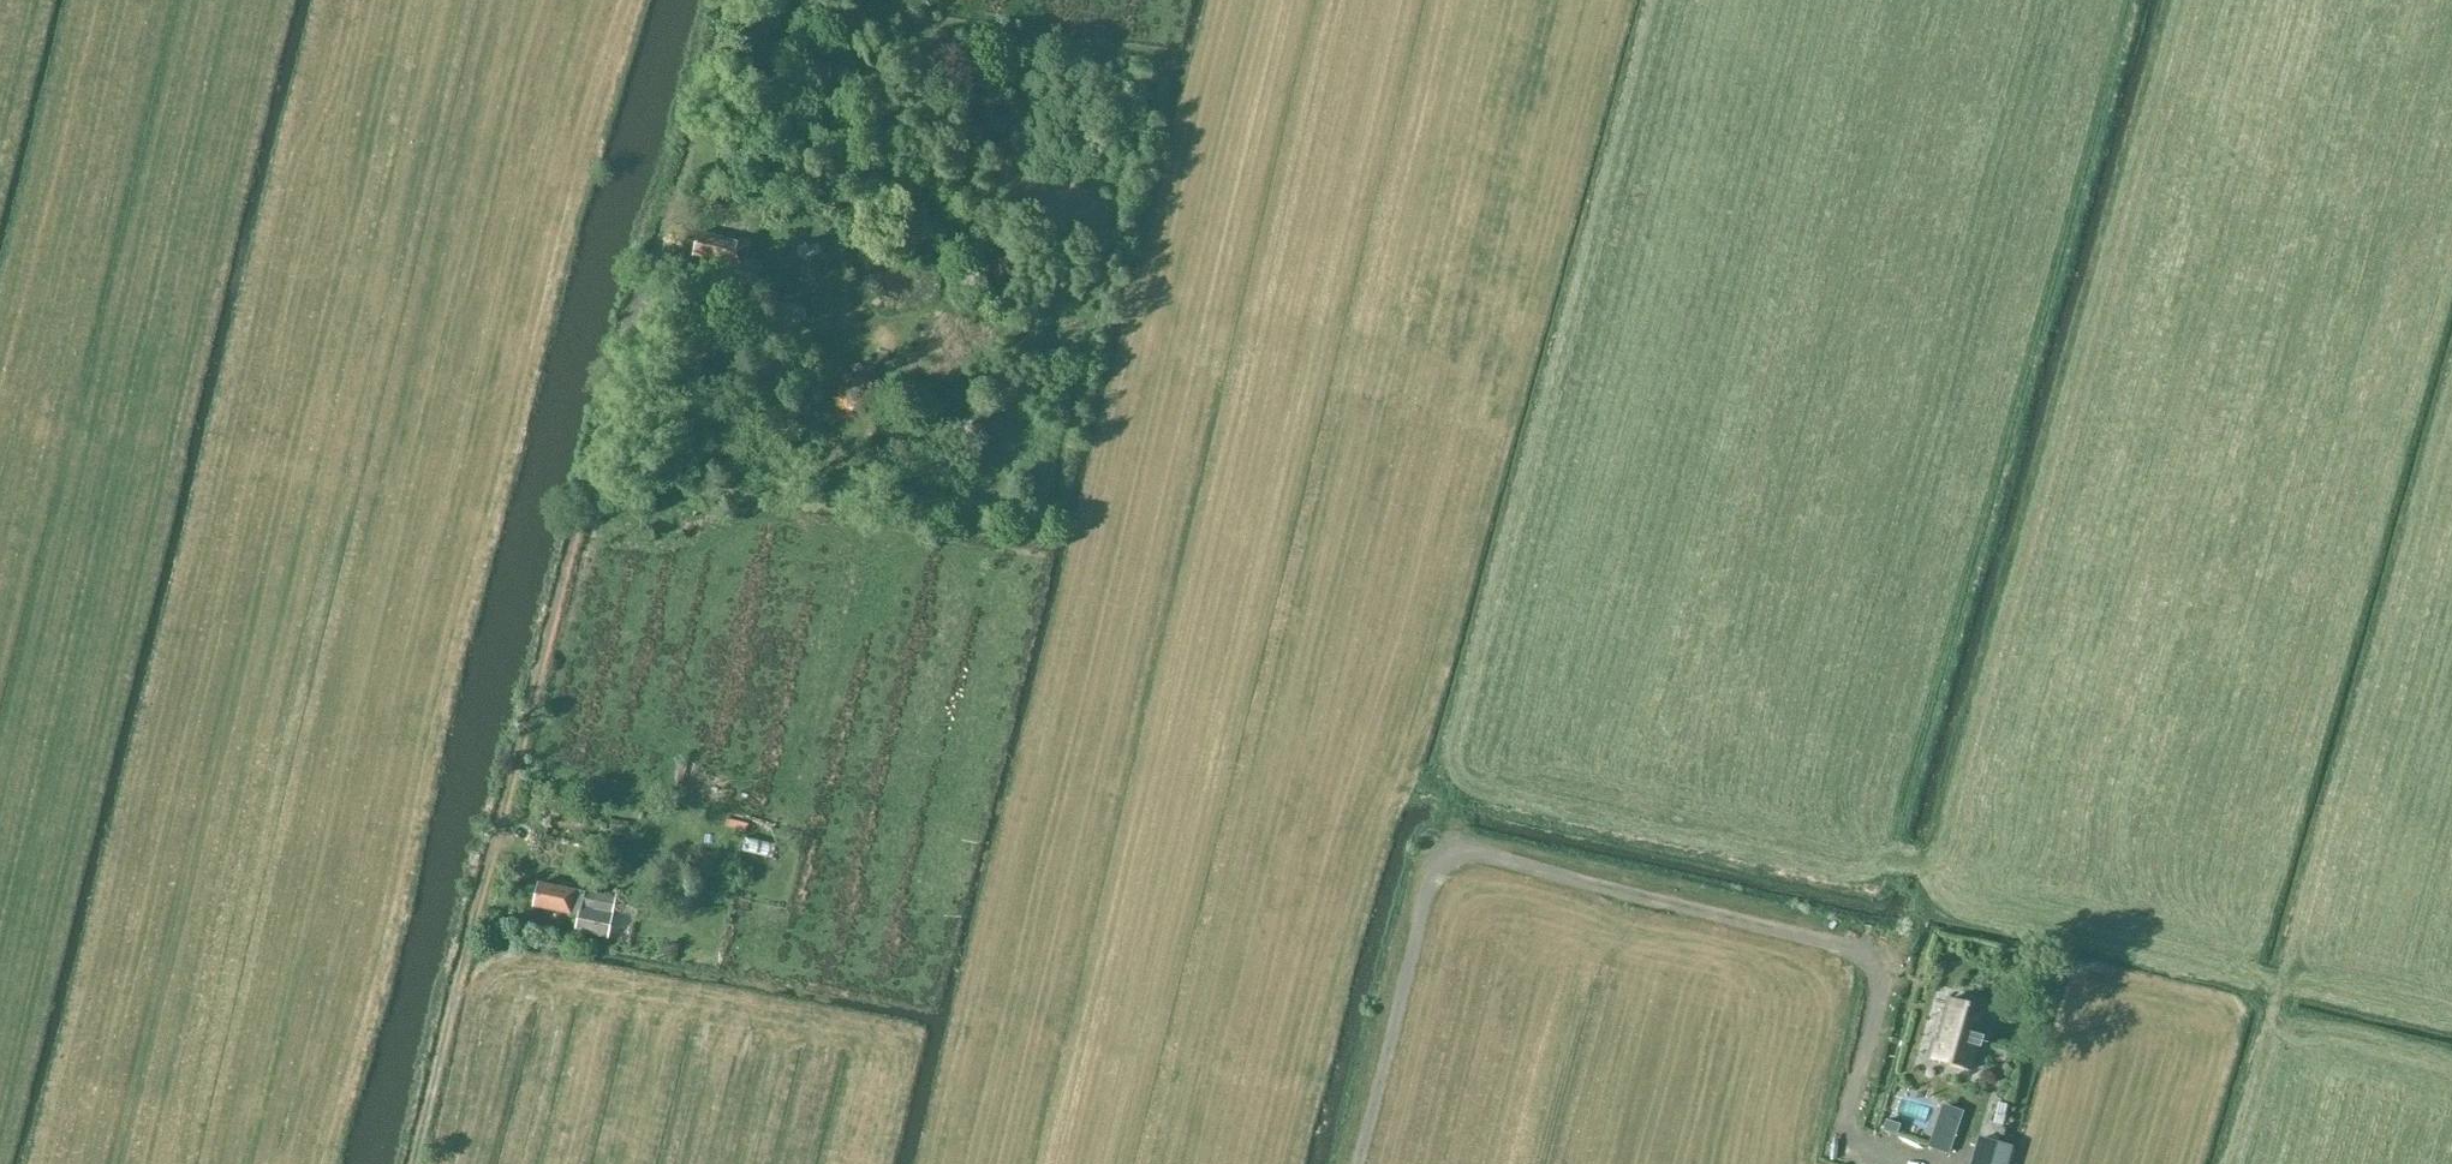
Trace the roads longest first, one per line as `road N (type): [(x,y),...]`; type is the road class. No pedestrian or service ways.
road 1 (track): [(724,0),(633,302),(413,1163)]

